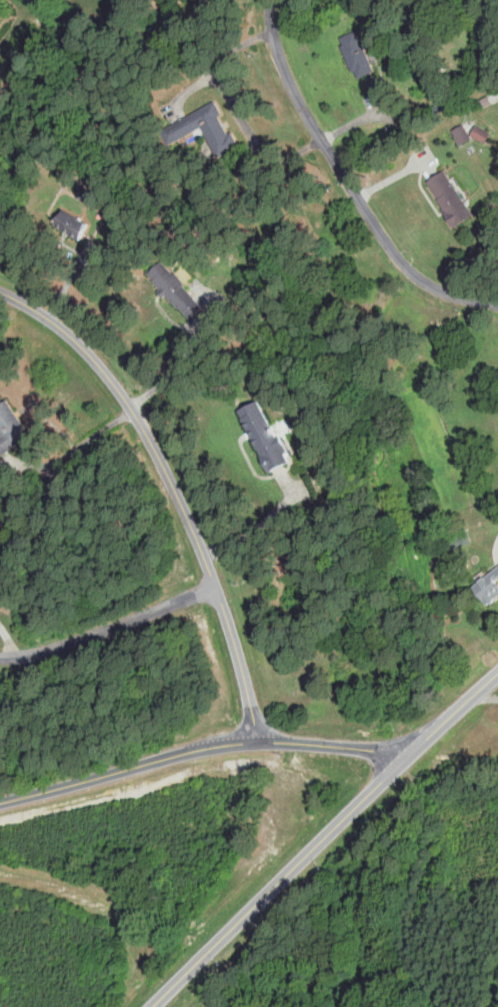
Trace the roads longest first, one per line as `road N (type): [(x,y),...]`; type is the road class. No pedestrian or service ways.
road 1 (residential): [(257,741),(230,632),(163,465),(95,361),(58,326),(0,291)]
road 2 (secondary): [(184,973),(497,673)]
road 3 (residential): [(412,752),(257,741),(0,803)]
road 4 (residential): [(497,302),(432,291),(397,262),(286,79),(271,0)]
road 5 (residential): [(211,583),(73,644),(0,658)]

